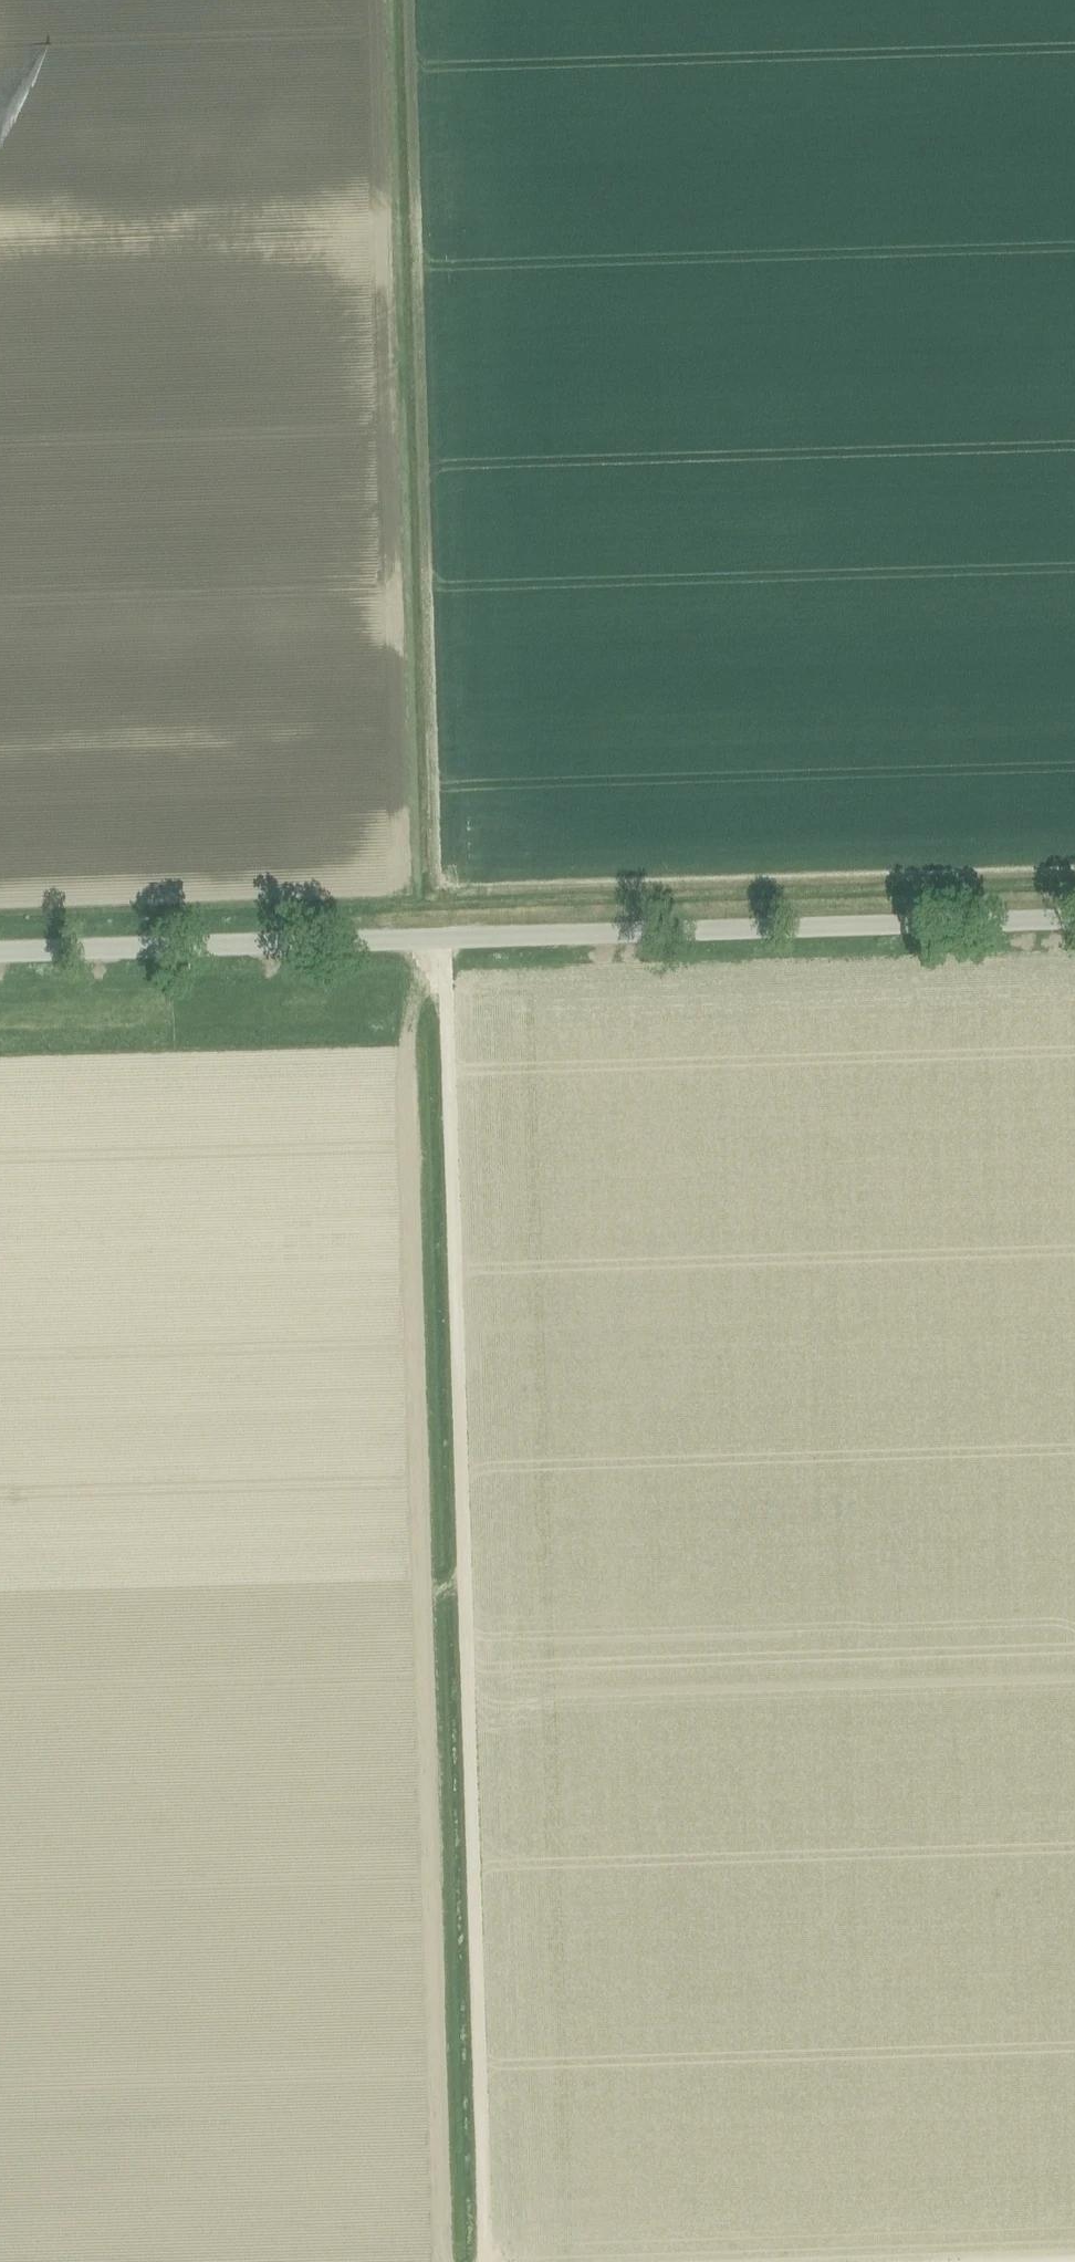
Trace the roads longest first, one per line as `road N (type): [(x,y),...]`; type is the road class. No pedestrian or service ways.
road 1 (unclassified): [(1074,919),(0,952)]

